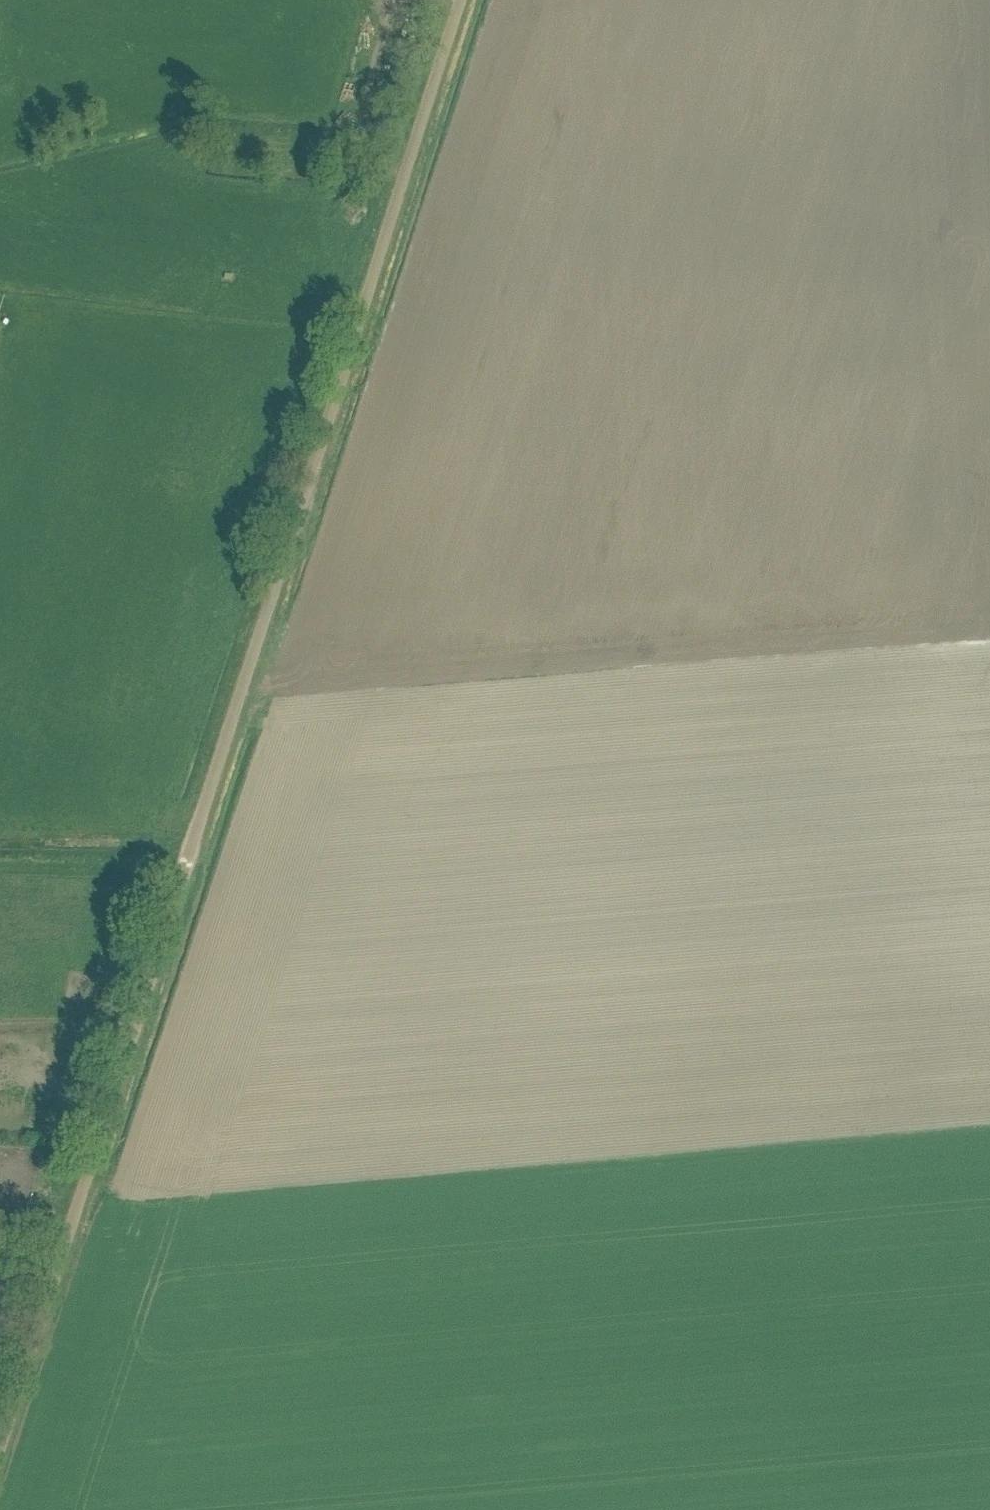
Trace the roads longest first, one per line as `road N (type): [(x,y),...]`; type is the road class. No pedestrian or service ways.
road 1 (unclassified): [(0,1446),(461,0)]

